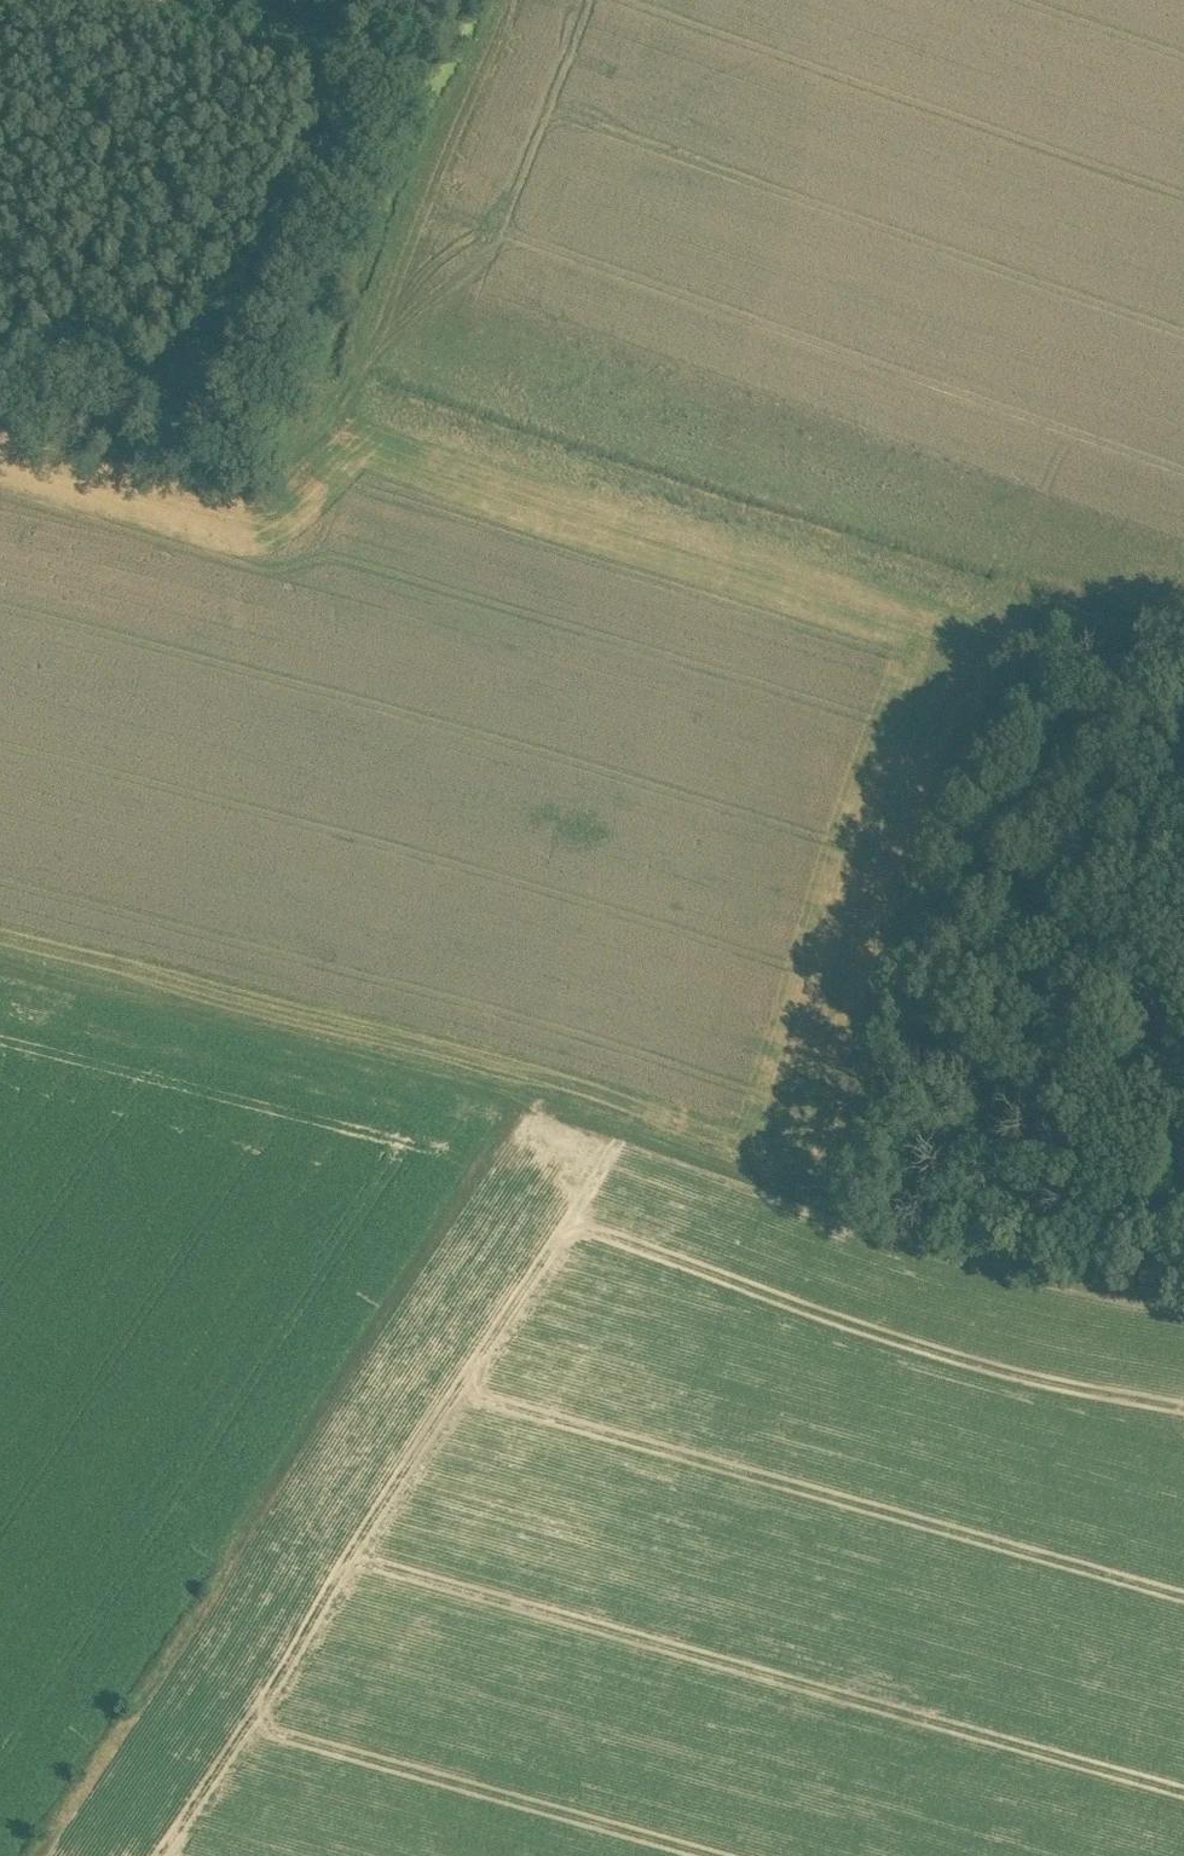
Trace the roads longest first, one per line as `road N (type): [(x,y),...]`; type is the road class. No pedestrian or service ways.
road 1 (track): [(1183,1307),(866,1213),(546,1100),(0,961)]

